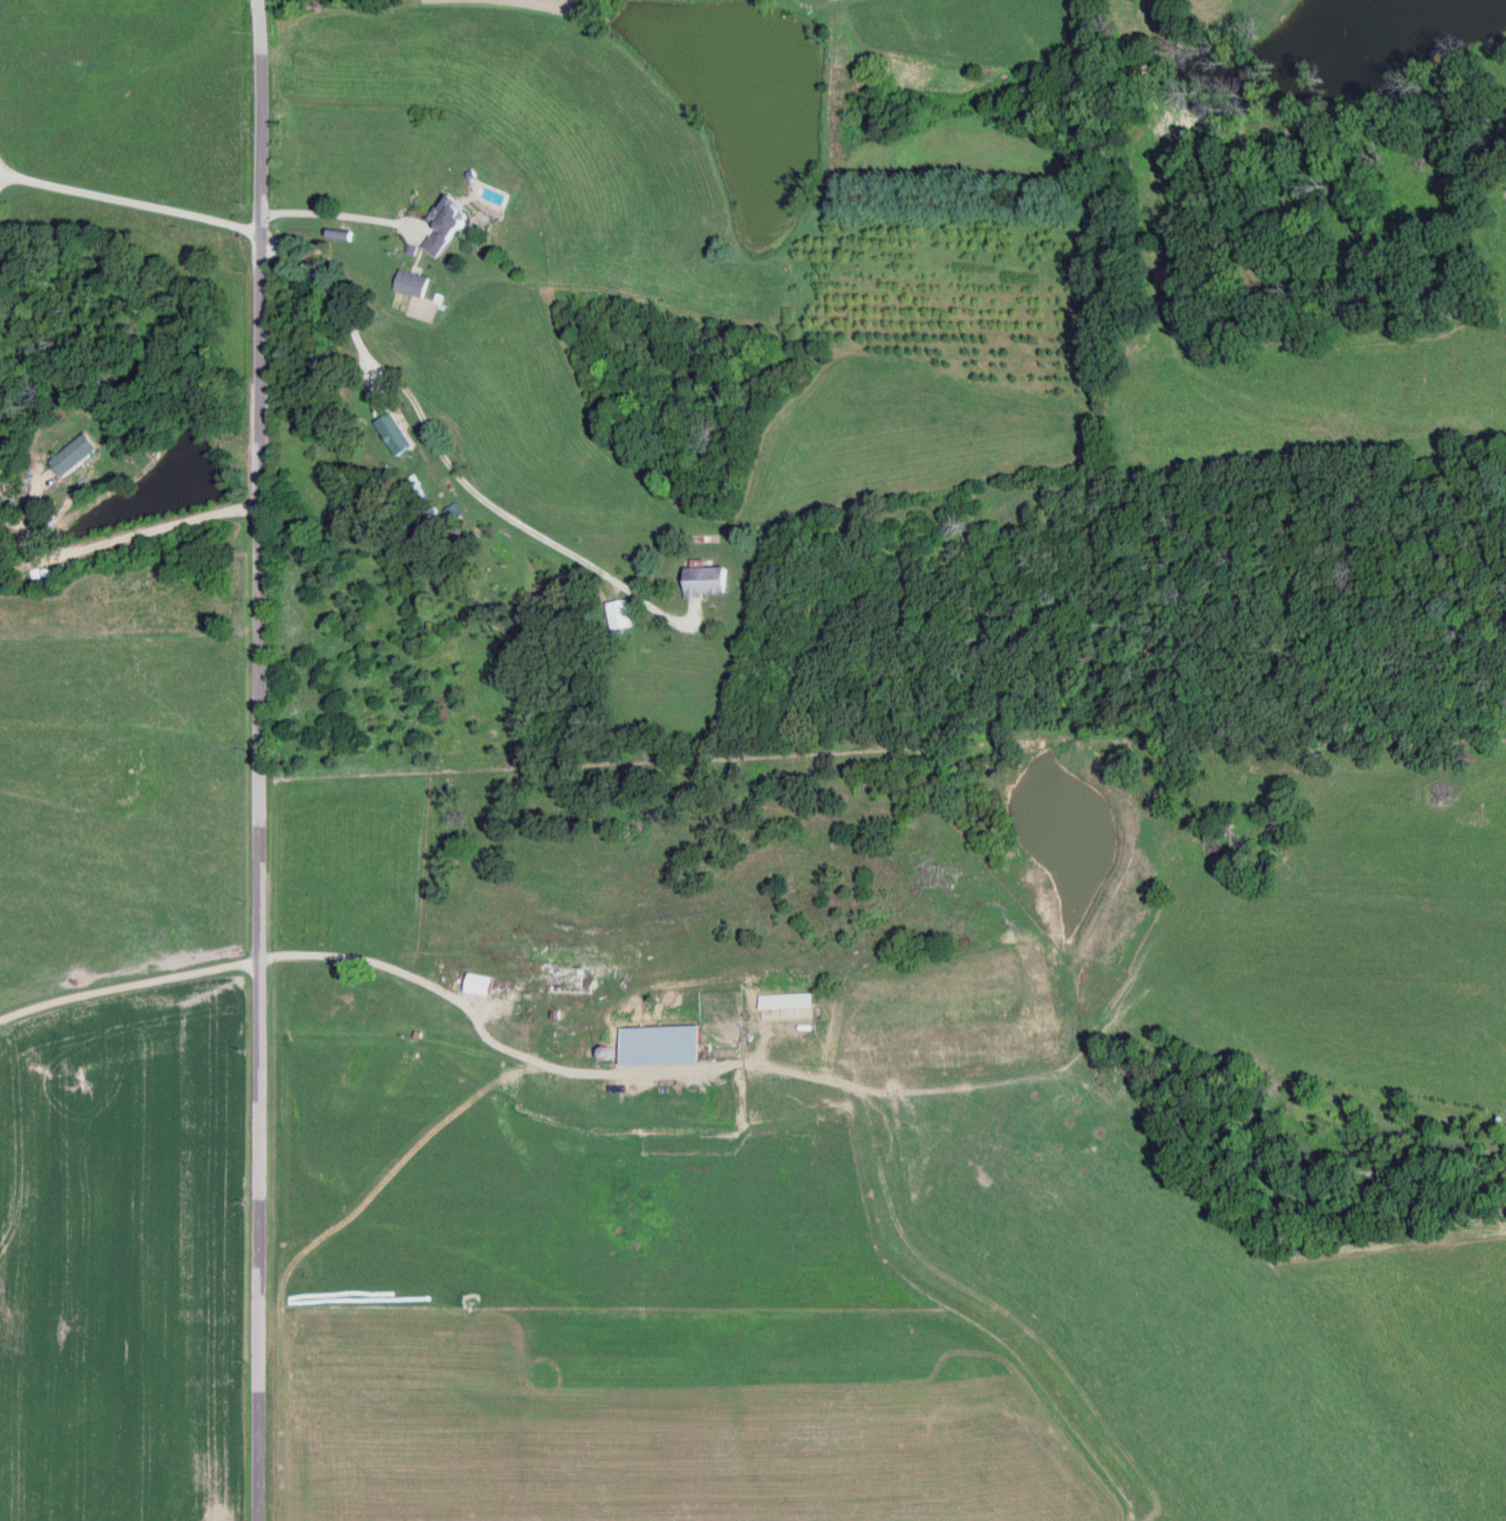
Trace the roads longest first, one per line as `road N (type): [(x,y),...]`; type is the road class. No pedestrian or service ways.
road 1 (residential): [(229,1520),(220,1319),(258,1161),(258,96),(247,0)]

